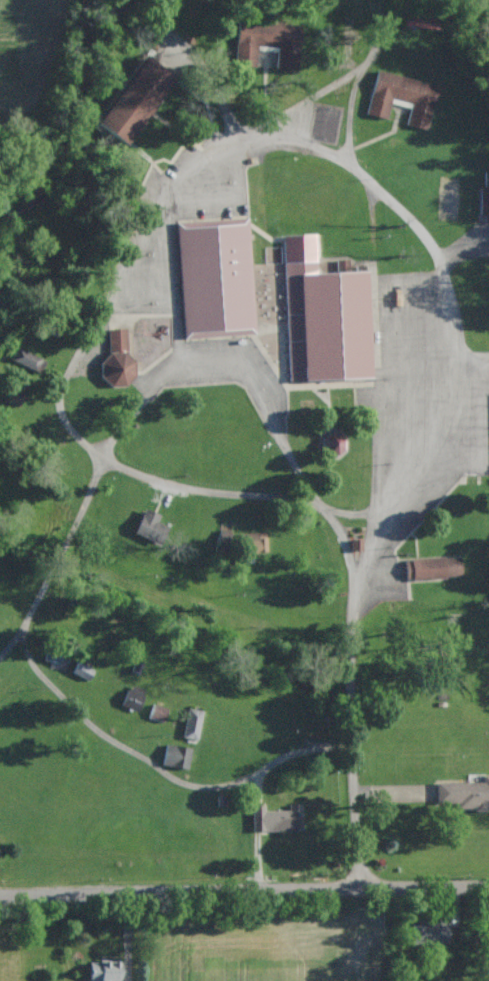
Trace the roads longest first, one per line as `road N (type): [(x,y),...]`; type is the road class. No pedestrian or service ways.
road 1 (residential): [(231,496),(301,495),(363,522),(428,487),(463,417),(449,282),(408,216),(360,162),(282,136),(204,152),(156,207),(84,342),(64,408),(70,433),(144,478),(231,496)]
road 2 (residential): [(488,885),(0,896)]
road 3 (residential): [(362,887),(350,644),(363,522)]

